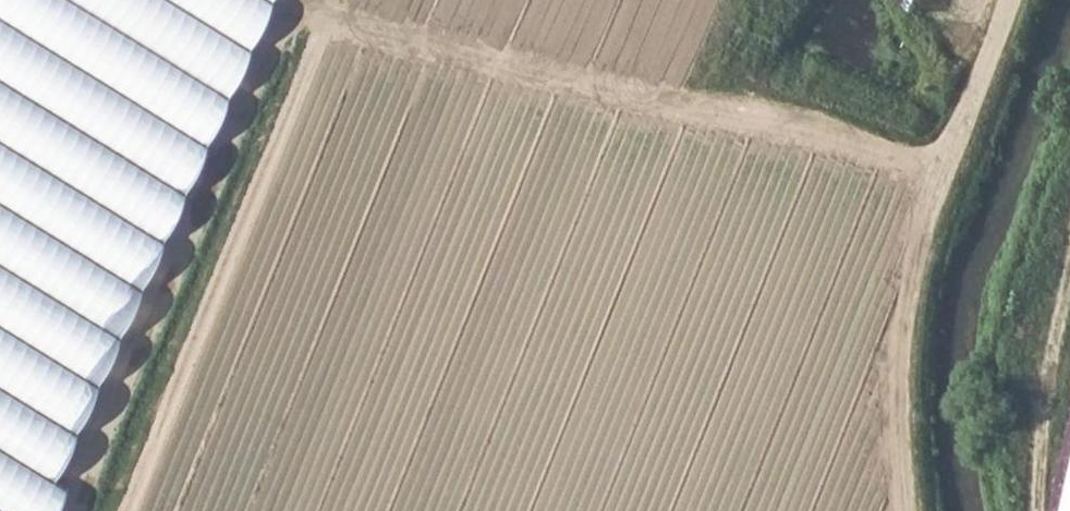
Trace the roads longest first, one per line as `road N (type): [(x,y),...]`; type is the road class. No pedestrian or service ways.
road 1 (track): [(328,17),(944,165)]
road 2 (track): [(73,510),(300,0)]
road 3 (track): [(129,510),(335,0)]
road 4 (track): [(909,510),(900,387),(908,297),(925,216),(1009,0)]

